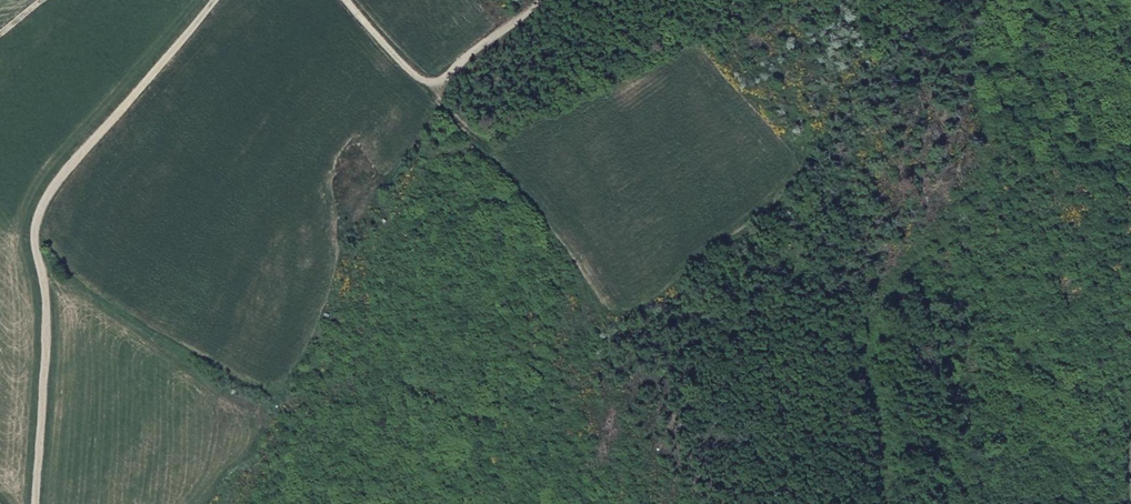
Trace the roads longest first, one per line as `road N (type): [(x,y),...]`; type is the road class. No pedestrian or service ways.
road 1 (track): [(35,503),(47,316),(35,221),(54,186),(215,0)]
road 2 (track): [(539,0),(433,82),(401,63),(346,0)]

